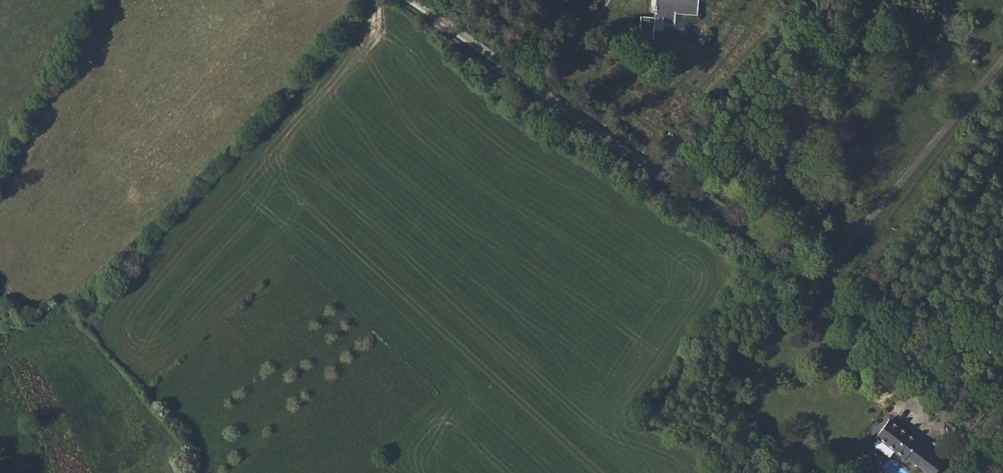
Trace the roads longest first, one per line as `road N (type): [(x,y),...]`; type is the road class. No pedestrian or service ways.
road 1 (unclassified): [(1002,425),(408,0)]

